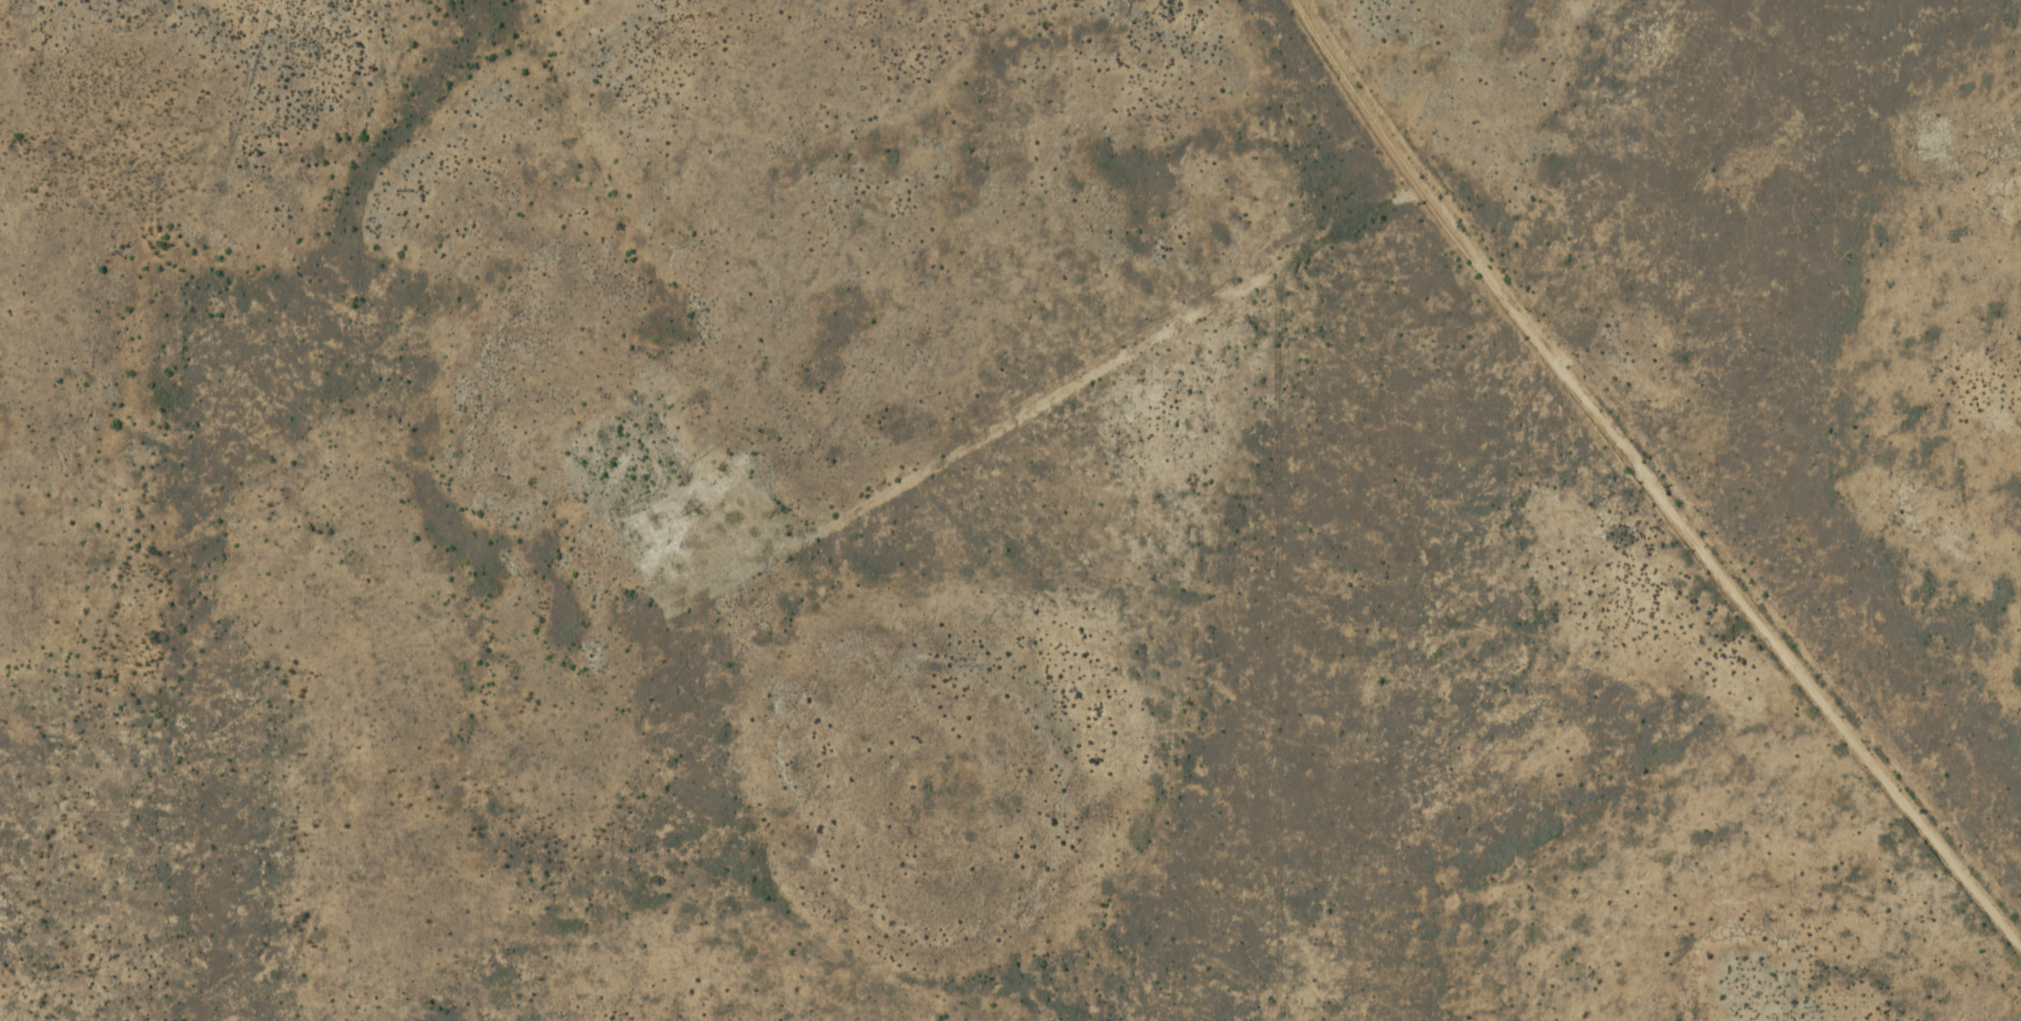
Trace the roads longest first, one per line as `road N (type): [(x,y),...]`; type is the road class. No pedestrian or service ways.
road 1 (residential): [(1310,0),(1449,211),(1779,639),(2020,935)]
road 2 (residential): [(1428,181),(805,535),(701,551),(654,541)]

